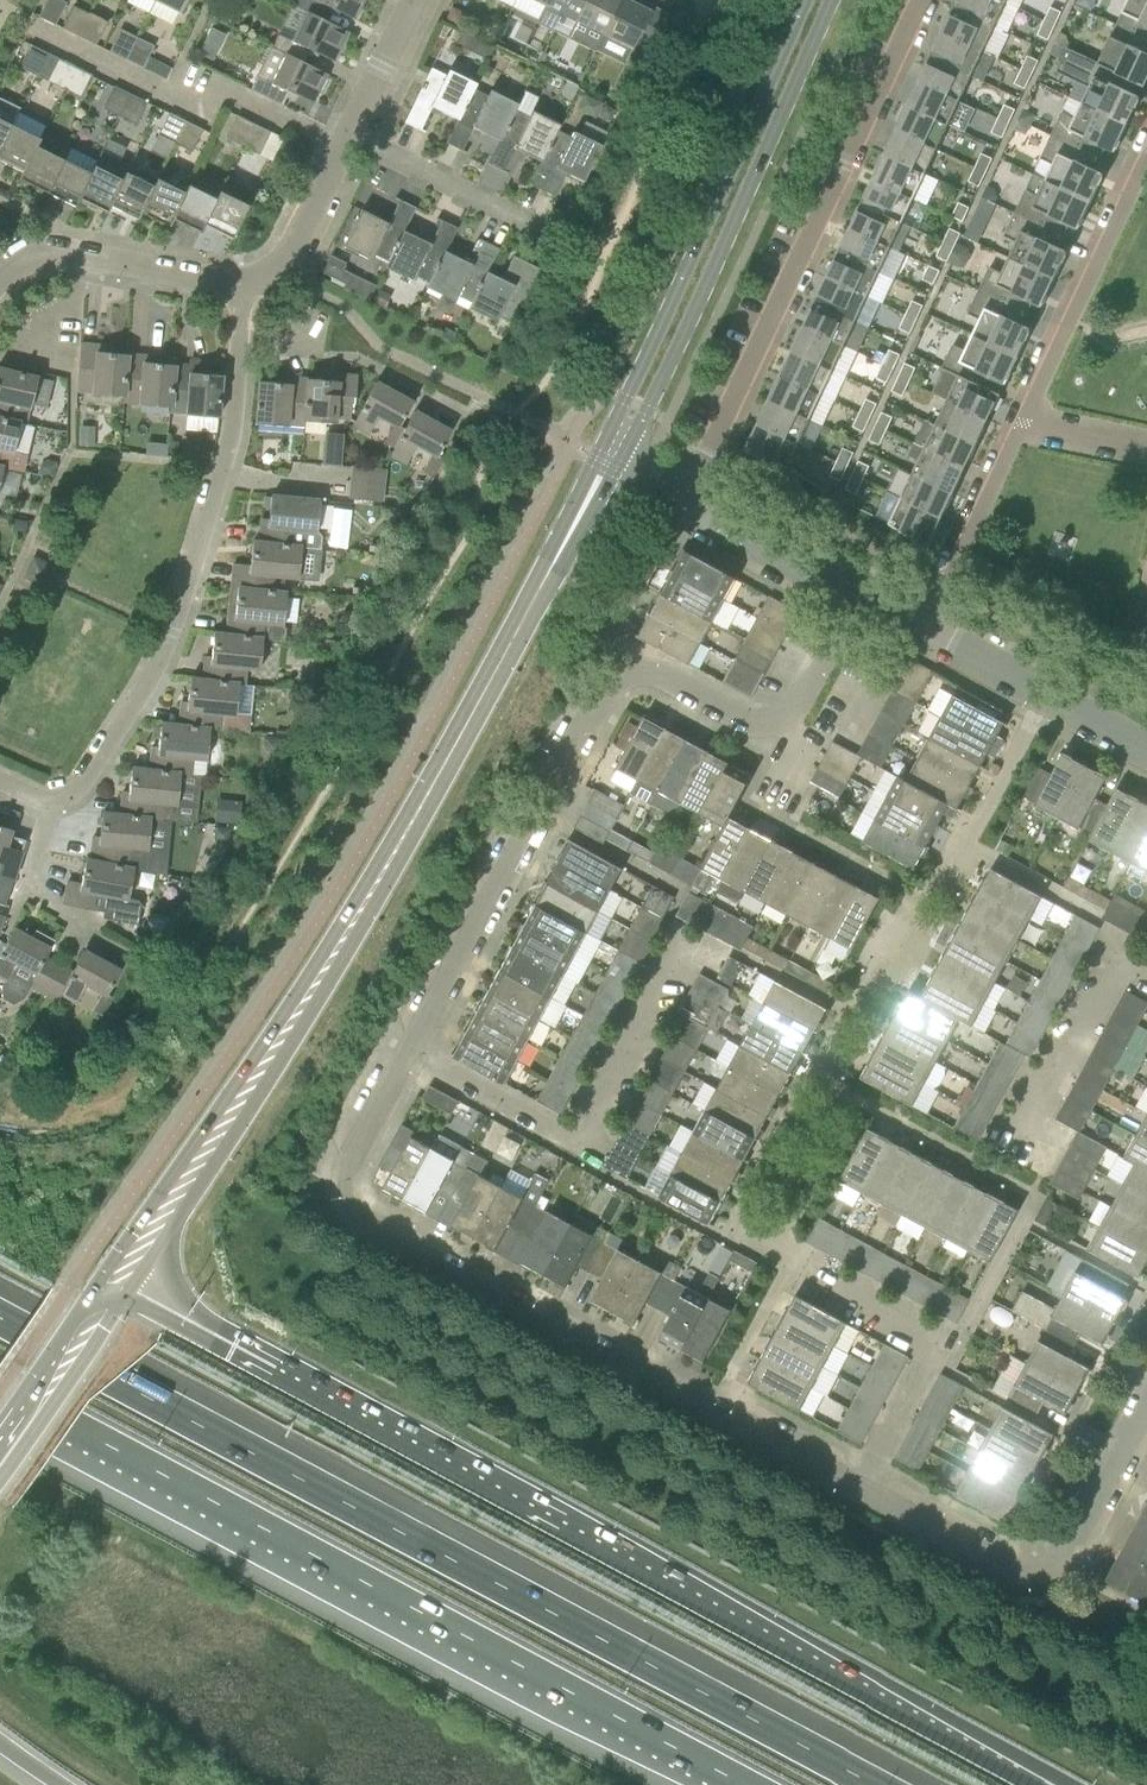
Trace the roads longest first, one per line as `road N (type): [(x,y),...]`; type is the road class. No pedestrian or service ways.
road 1 (residential): [(1058,1562),(1024,1577),(341,1211),(334,1188),(621,656),(758,729),(785,722),(853,594)]
road 2 (motorway): [(1033,1784),(105,1287)]
road 3 (motorway): [(880,1784),(0,1313)]
road 4 (tertiary): [(105,1287),(257,1074),(552,567)]
road 5 (motorway): [(0,1389),(745,1784)]
road 6 (residential): [(0,779),(53,802),(81,785),(152,676),(232,436),(243,288)]
road 7 (residential): [(684,504),(921,0)]
road 8 (tertiary): [(619,466),(831,0)]
road 9 (tertiary): [(803,0),(598,456)]
road 10 (residential): [(1146,159),(1023,431)]
road 11 (residential): [(0,276),(23,256),(66,251),(243,288)]
road 12 (residential): [(1146,751),(924,632)]
road 13 (residential): [(1023,431),(924,632)]
road 14 (residential): [(541,228),(345,137)]
road 15 (residential): [(853,594),(684,504)]
road 16 (residential): [(1058,1562),(1146,1395)]
road 17 (residential): [(243,288),(290,253),(345,137)]
road 18 (tertiary): [(0,1437),(97,1297)]
road 19 (residential): [(345,137),(414,0)]
road 20 (residential): [(1023,431),(1146,455)]
road 21 (tertiary): [(552,567),(619,466)]
road 22 (tertiary): [(598,456),(552,567)]

